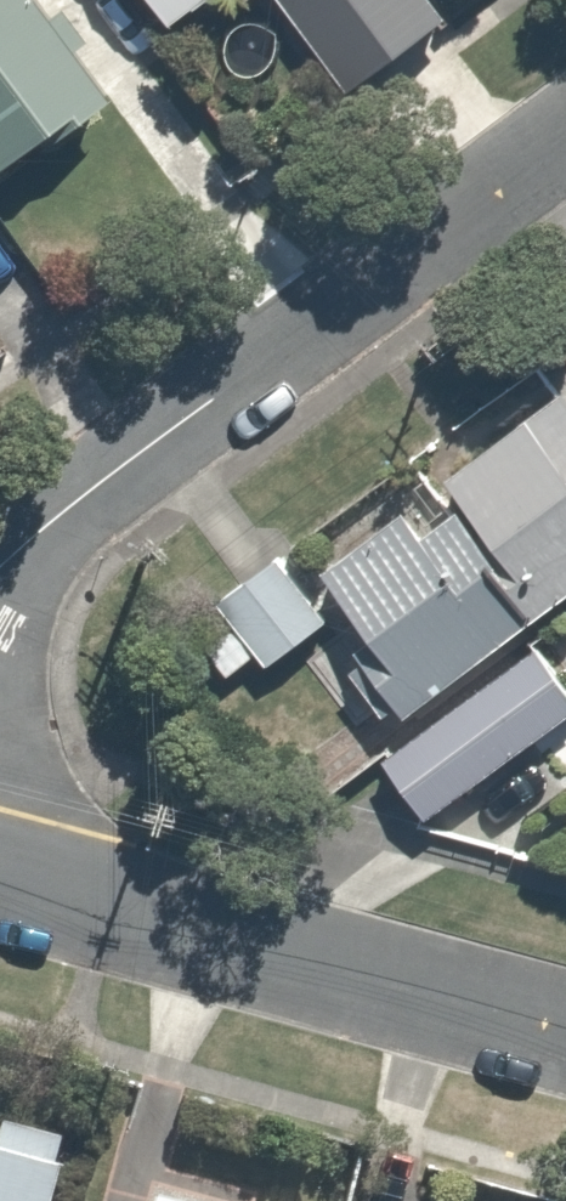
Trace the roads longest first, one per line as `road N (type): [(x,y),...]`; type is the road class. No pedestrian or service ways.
road 1 (residential): [(0,555),(565,136)]
road 2 (residential): [(0,870),(565,1022)]

